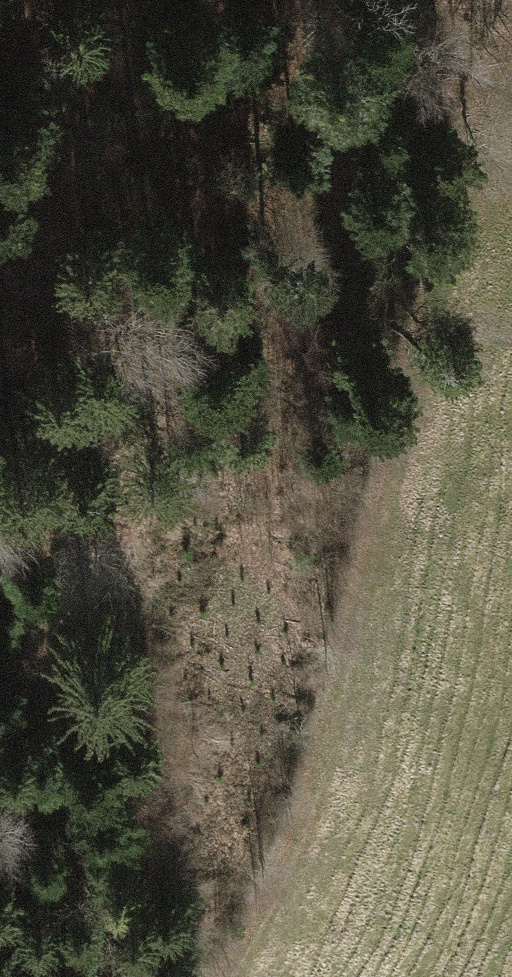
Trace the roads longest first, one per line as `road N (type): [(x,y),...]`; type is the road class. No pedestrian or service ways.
road 1 (track): [(214,976),(300,831),(424,315),(472,142),(511,54)]
road 2 (track): [(215,0),(147,298),(113,540),(46,678),(0,748)]

